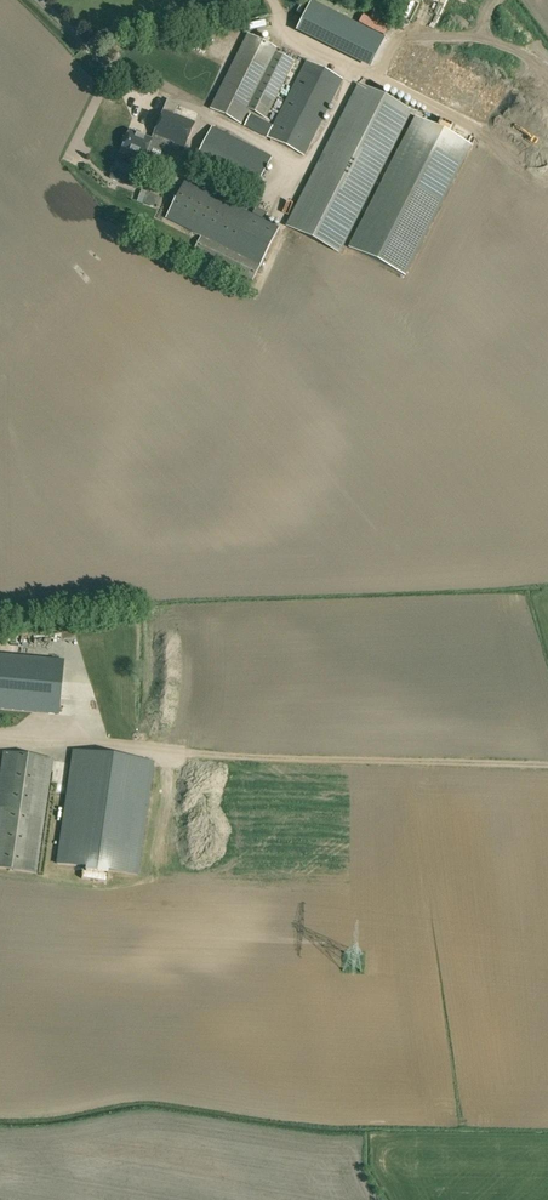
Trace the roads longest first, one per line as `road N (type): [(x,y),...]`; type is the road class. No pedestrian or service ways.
road 1 (track): [(92,743),(266,759),(547,766)]

